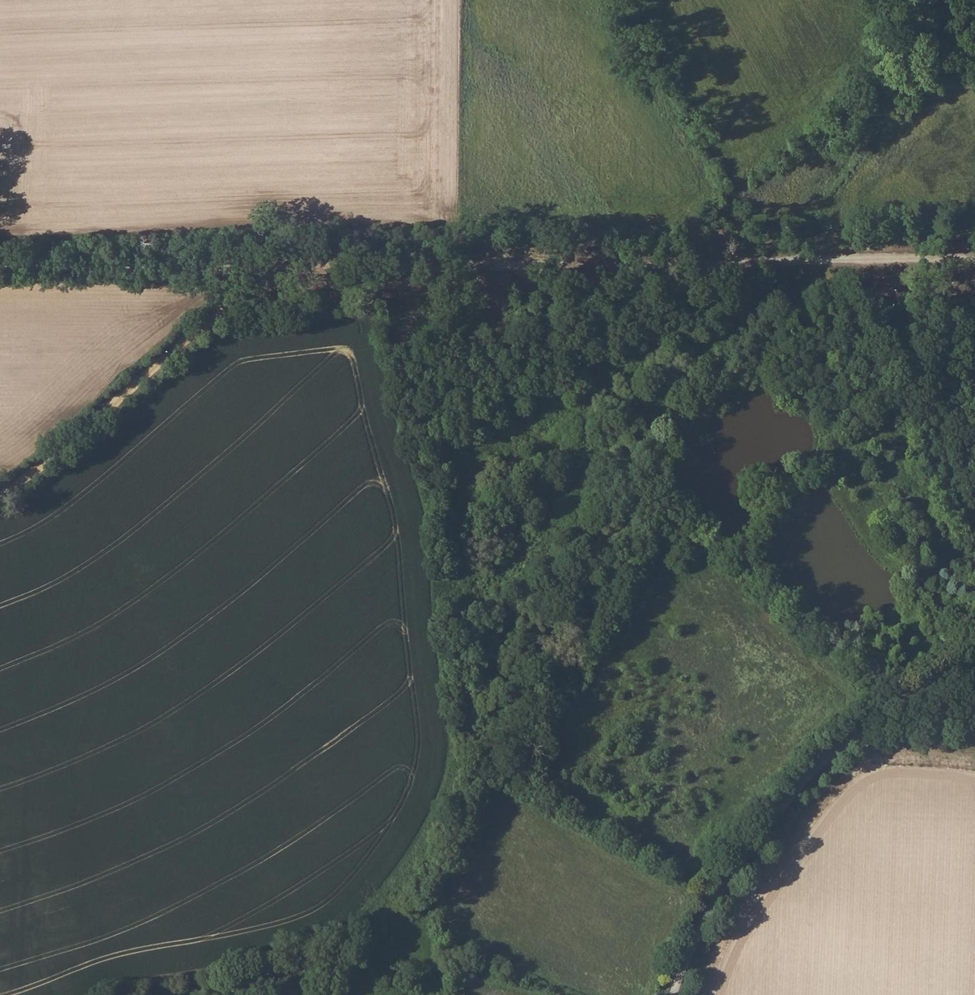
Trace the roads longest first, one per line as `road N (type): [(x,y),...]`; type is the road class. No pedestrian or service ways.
road 1 (track): [(974,257),(304,268),(252,288),(44,473),(0,495)]
road 2 (unclassified): [(673,994),(716,900),(798,790),(868,728),(974,661)]
road 3 (unclassified): [(304,268),(0,270)]

